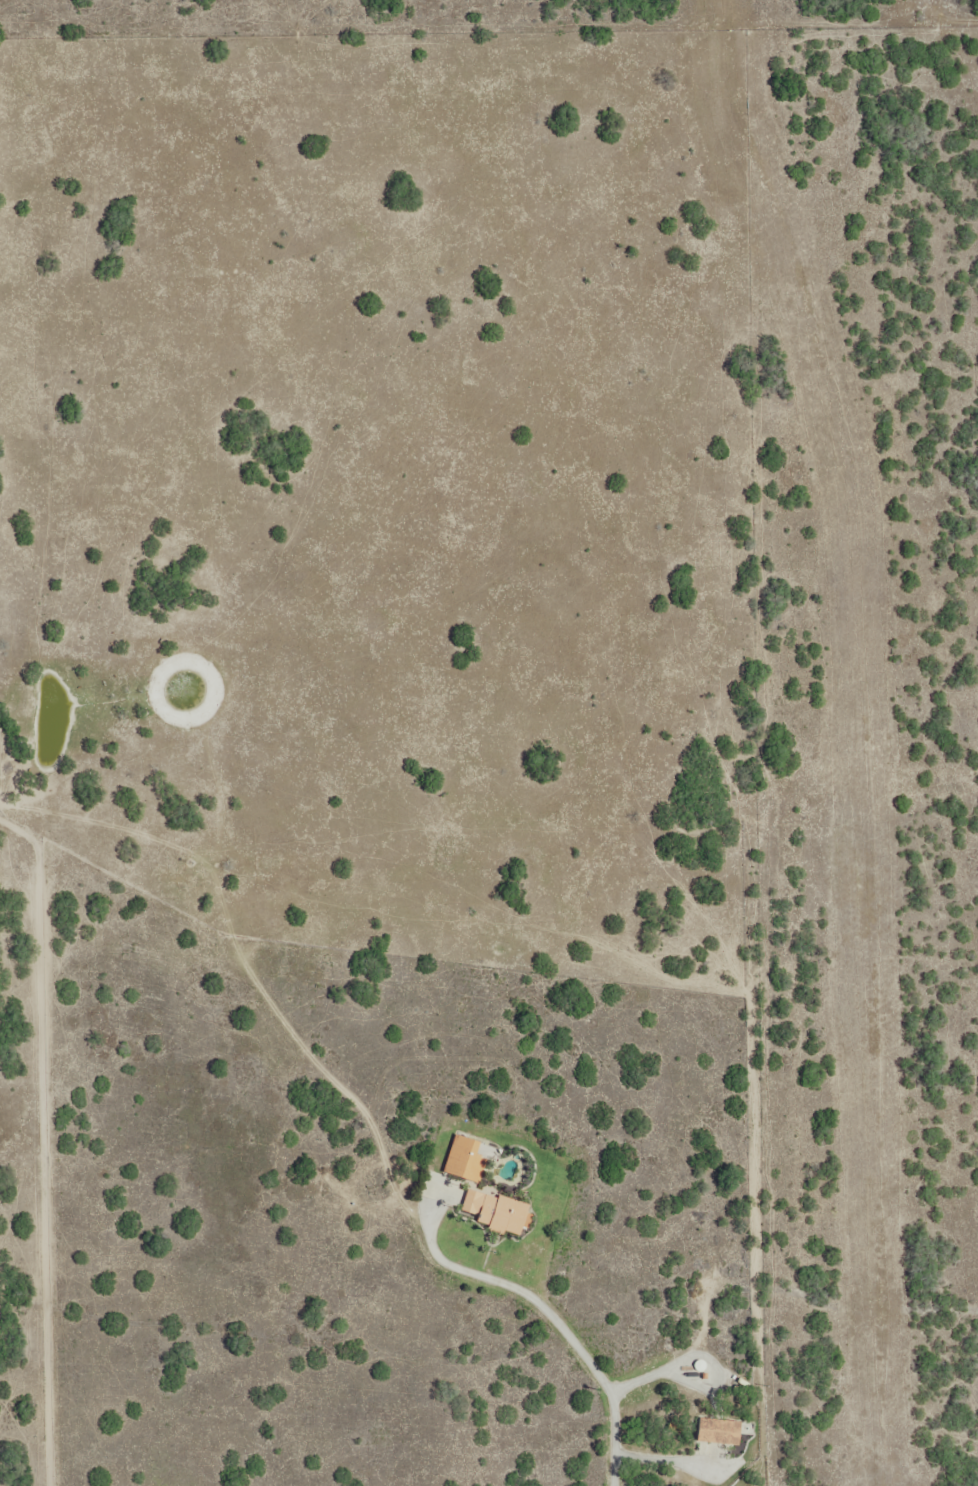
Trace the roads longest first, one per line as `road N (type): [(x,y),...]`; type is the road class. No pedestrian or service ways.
road 1 (residential): [(839,1289),(839,1323),(904,1485)]
road 2 (residential): [(839,1289),(977,1292)]

